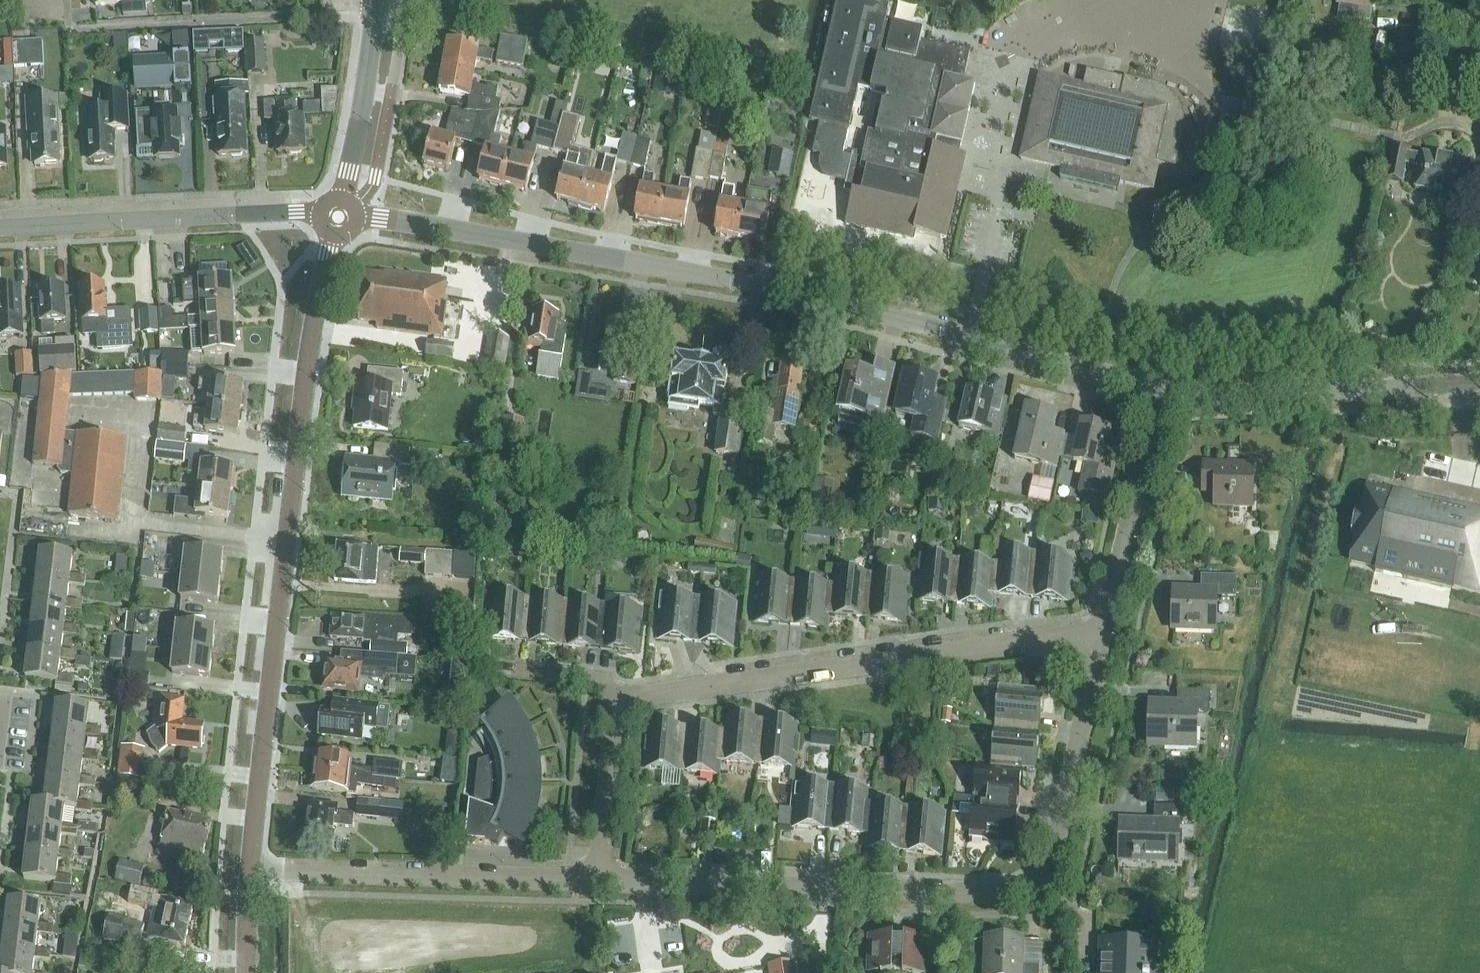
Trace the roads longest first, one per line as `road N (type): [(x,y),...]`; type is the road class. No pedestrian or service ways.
road 1 (tertiary): [(1160,387),(796,292),(338,216)]
road 2 (residential): [(599,880),(1043,894),(1104,630)]
road 3 (residential): [(250,870),(308,359),(338,216)]
road 4 (residential): [(621,702),(1104,630)]
road 5 (residential): [(250,870),(599,880)]
road 6 (unclassified): [(0,228),(338,216)]
road 7 (tertiary): [(1479,381),(1227,398),(1160,387)]
road 8 (residential): [(1104,630),(1160,387)]
road 9 (tertiary): [(338,216),(377,7)]
road 10 (residential): [(599,880),(621,702)]
road 11 (residential): [(621,702),(598,680),(502,671)]

